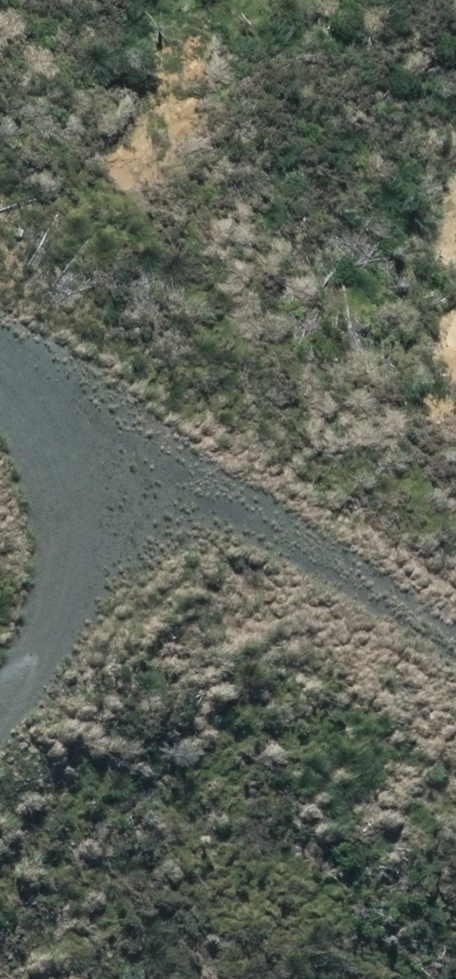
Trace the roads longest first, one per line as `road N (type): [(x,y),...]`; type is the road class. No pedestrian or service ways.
road 1 (track): [(99,438),(455,654)]
road 2 (track): [(0,709),(80,597),(99,438),(0,384)]

